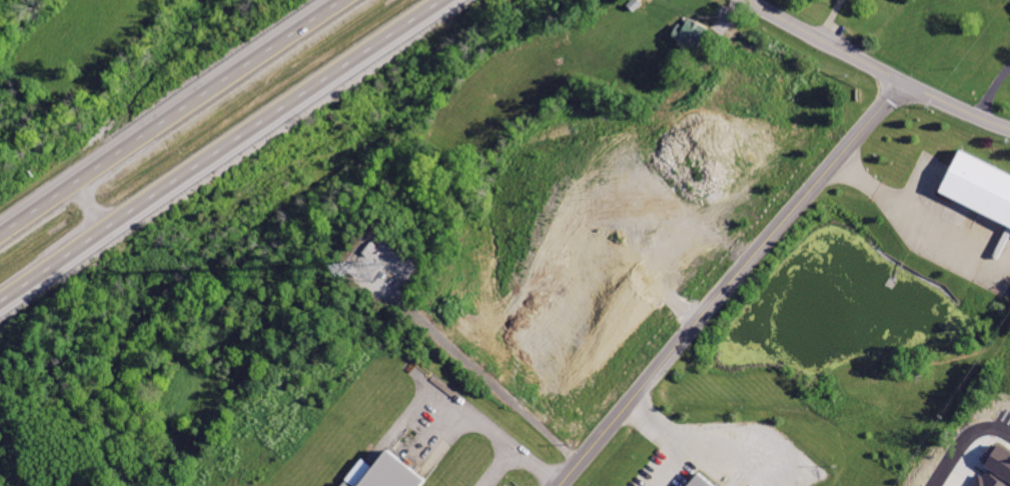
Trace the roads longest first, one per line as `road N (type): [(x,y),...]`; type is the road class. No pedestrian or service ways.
road 1 (motorway): [(0,301),(442,0)]
road 2 (residential): [(905,82),(561,485)]
road 3 (motorway): [(348,0),(0,236)]
road 4 (secondary): [(1009,129),(753,0)]

